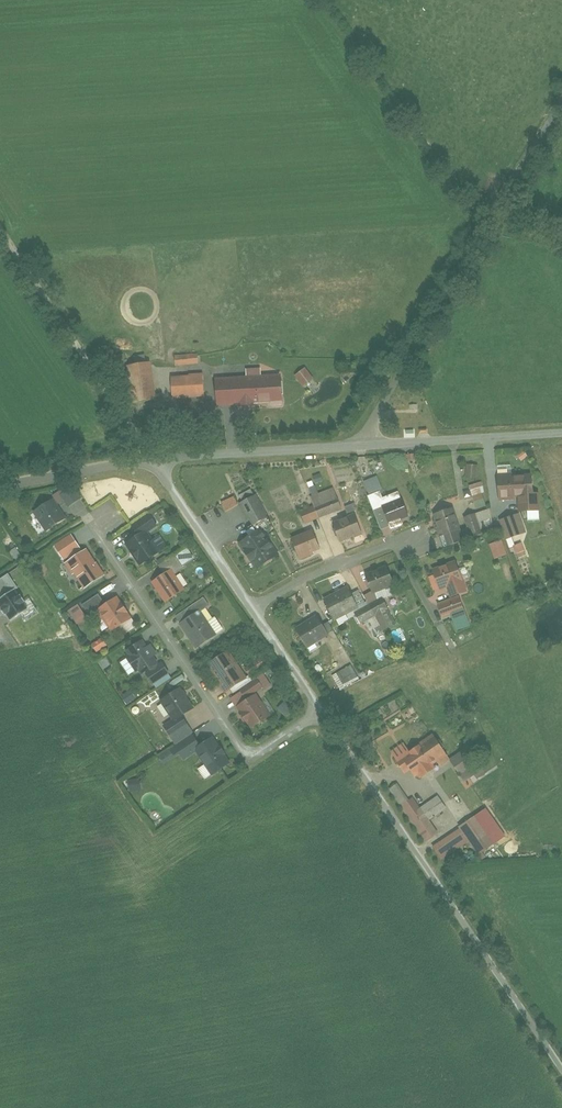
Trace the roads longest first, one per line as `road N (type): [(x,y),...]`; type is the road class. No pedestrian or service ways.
road 1 (unclassified): [(328,714),(561,1066)]
road 2 (unclassified): [(358,446),(561,104)]
road 3 (residential): [(328,714),(254,762),(100,529)]
road 4 (unclassified): [(0,229),(152,456)]
road 5 (unclassified): [(358,446),(152,456)]
road 6 (unclassified): [(561,433),(358,446)]
road 7 (unclassified): [(152,456),(256,609)]
road 8 (residential): [(415,539),(317,574),(256,609)]
road 9 (unclassified): [(152,456),(0,487)]
road 10 (unclassified): [(256,609),(328,714)]

